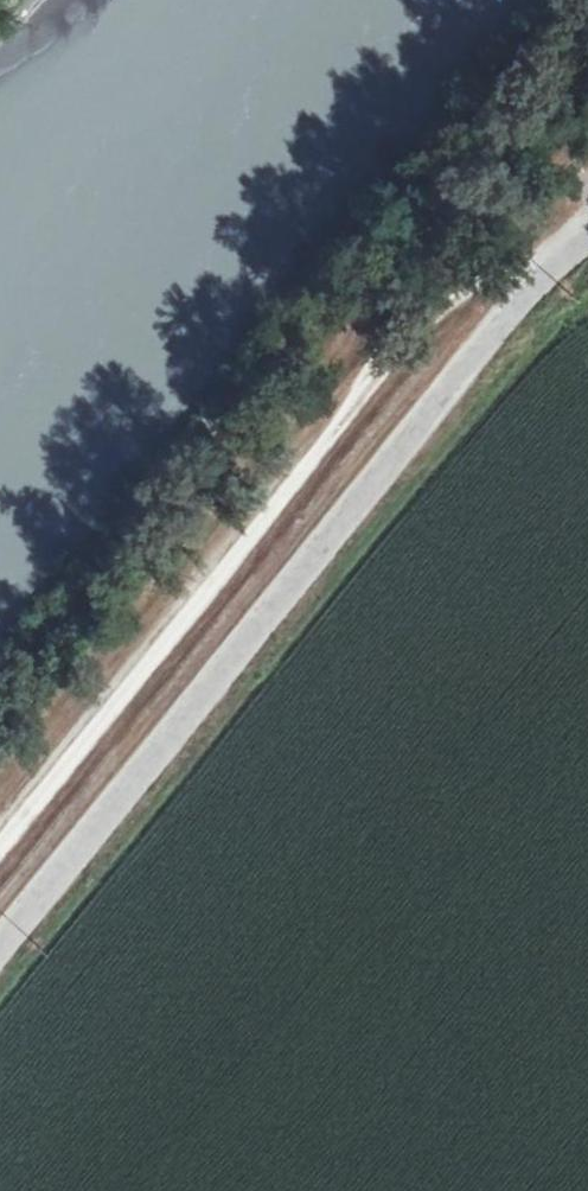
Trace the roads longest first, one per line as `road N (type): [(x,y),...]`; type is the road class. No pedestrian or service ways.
road 1 (tertiary): [(0,948),(587,228)]
road 2 (track): [(0,833),(340,419),(378,339),(554,194),(587,181)]

